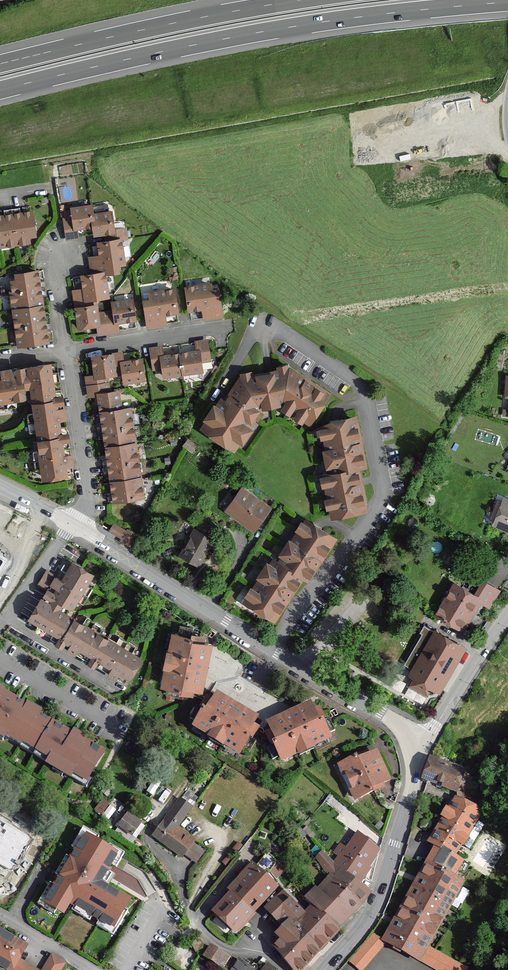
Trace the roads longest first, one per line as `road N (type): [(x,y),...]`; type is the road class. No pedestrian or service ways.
road 1 (motorway): [(0,91),(281,29),(507,3)]
road 2 (tertiary): [(77,526),(390,718),(413,745)]
road 3 (motorway): [(294,0),(0,63)]
road 4 (tertiary): [(413,745),(410,795),(377,898),(324,969)]
road 5 (residential): [(67,351),(88,491),(77,526)]
road 6 (residential): [(229,327),(67,351)]
road 7 (tertiary): [(413,745),(433,729),(507,615)]

